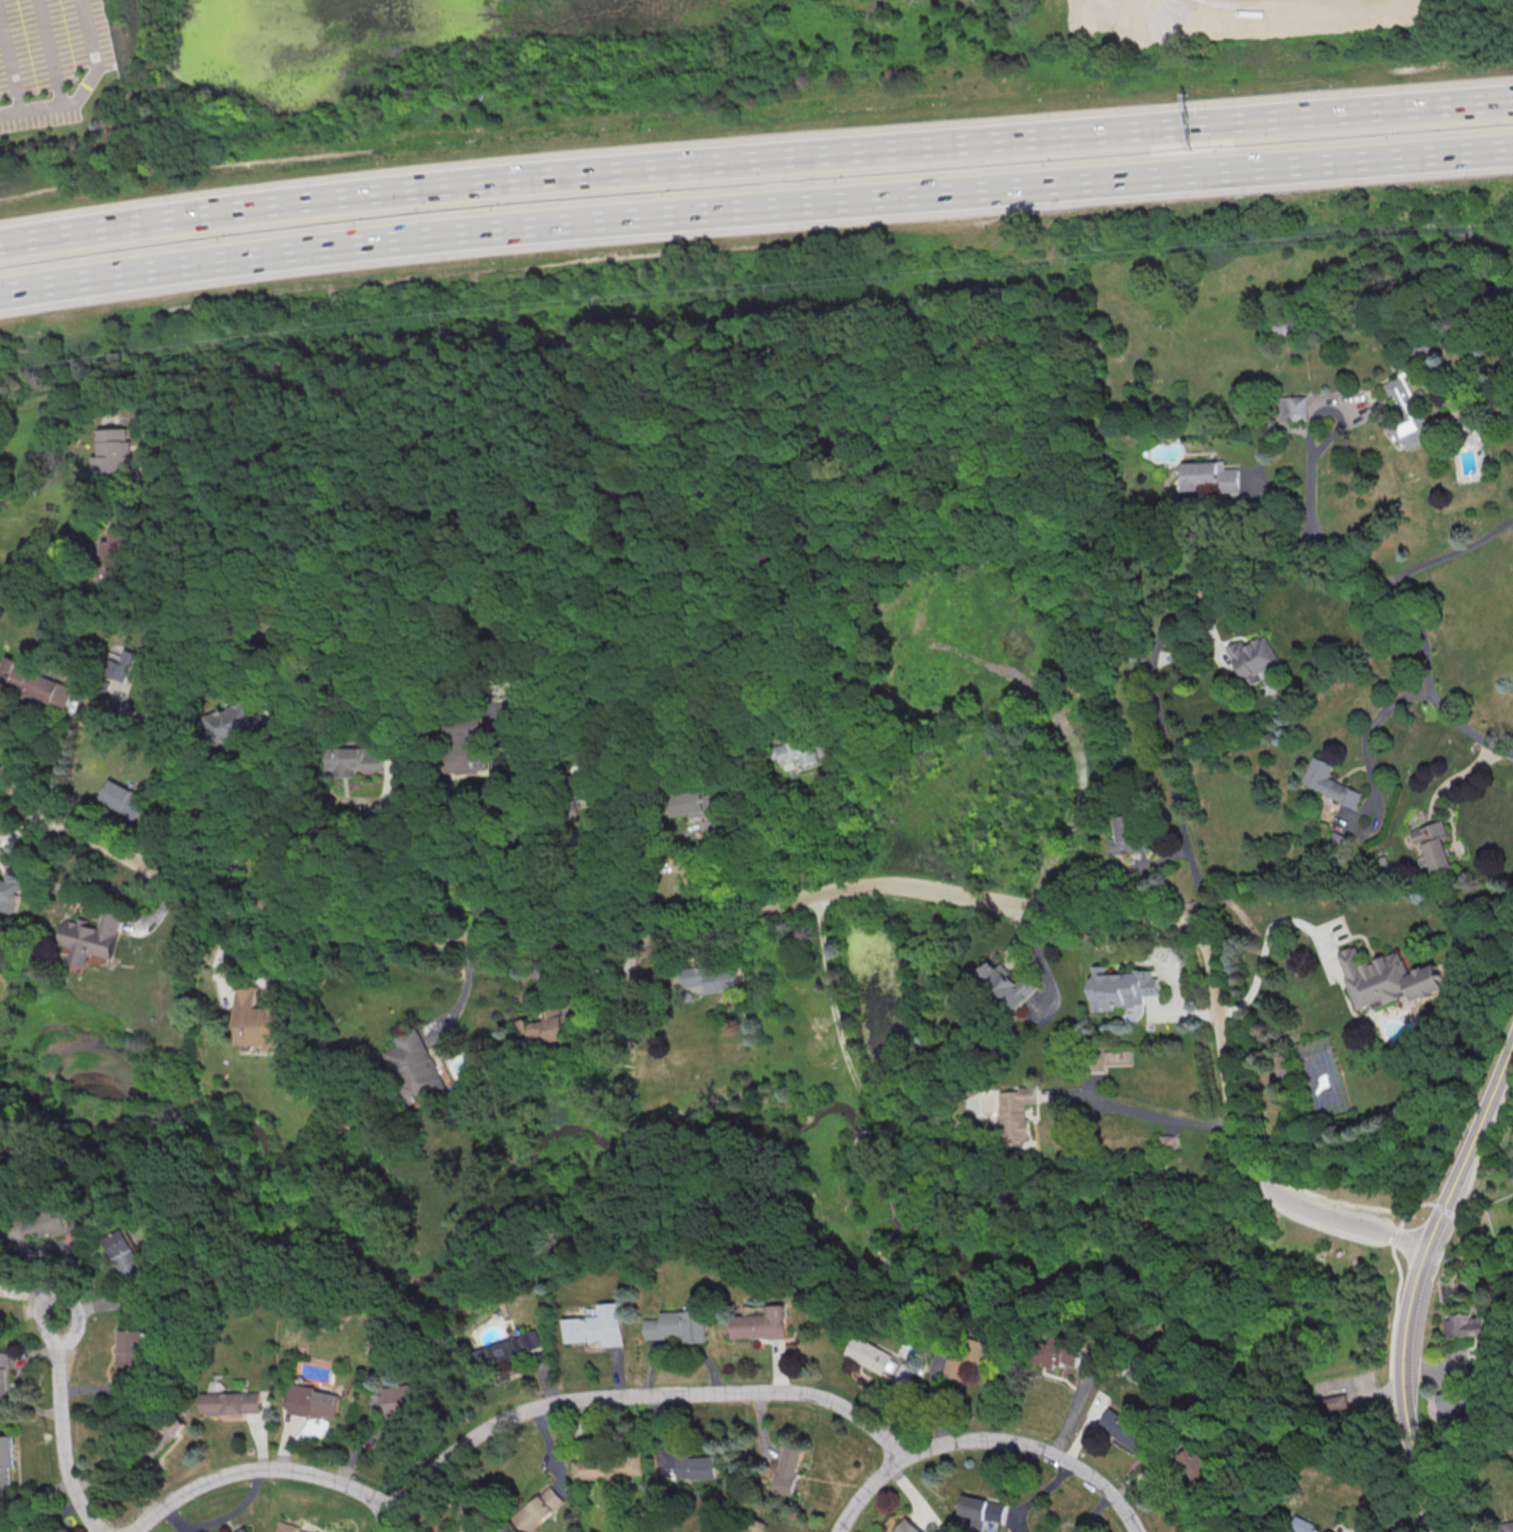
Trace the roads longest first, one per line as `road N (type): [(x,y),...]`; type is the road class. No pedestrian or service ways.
road 1 (residential): [(0,792),(229,909),(320,939),(697,932),(800,899),(890,883),(1196,929),(1213,966),(1247,1165),(1267,1191),(1309,1212),(1431,1249)]
road 2 (motorway): [(1512,101),(477,184),(0,246)]
road 3 (motorway): [(0,294),(562,224),(1512,150)]
road 4 (residential): [(906,1457),(845,1408),(808,1395),(567,1401),(514,1416),(464,1445),(399,1507),(307,1469),(247,1471),(196,1484),(137,1531)]
road 5 (tertiary): [(1434,1531),(1406,1411),(1410,1317),(1512,1052)]
road 6 (residential): [(1314,543),(1182,610),(1157,638),(1158,714),(1205,937)]
road 7 (residential): [(172,878),(180,836),(160,448)]
road 8 (residential): [(1137,1531),(1131,1515),(1080,1465),(1030,1442),(972,1438),(906,1457),(867,1491),(838,1531)]
road 9 (residential): [(1512,755),(1481,743),(1436,699),(1415,613),(1402,592),(1314,543)]
road 10 (residential): [(104,1531),(86,1514),(67,1464),(61,1317)]
road 11 (residential): [(1314,543),(1313,458),(1326,413)]

